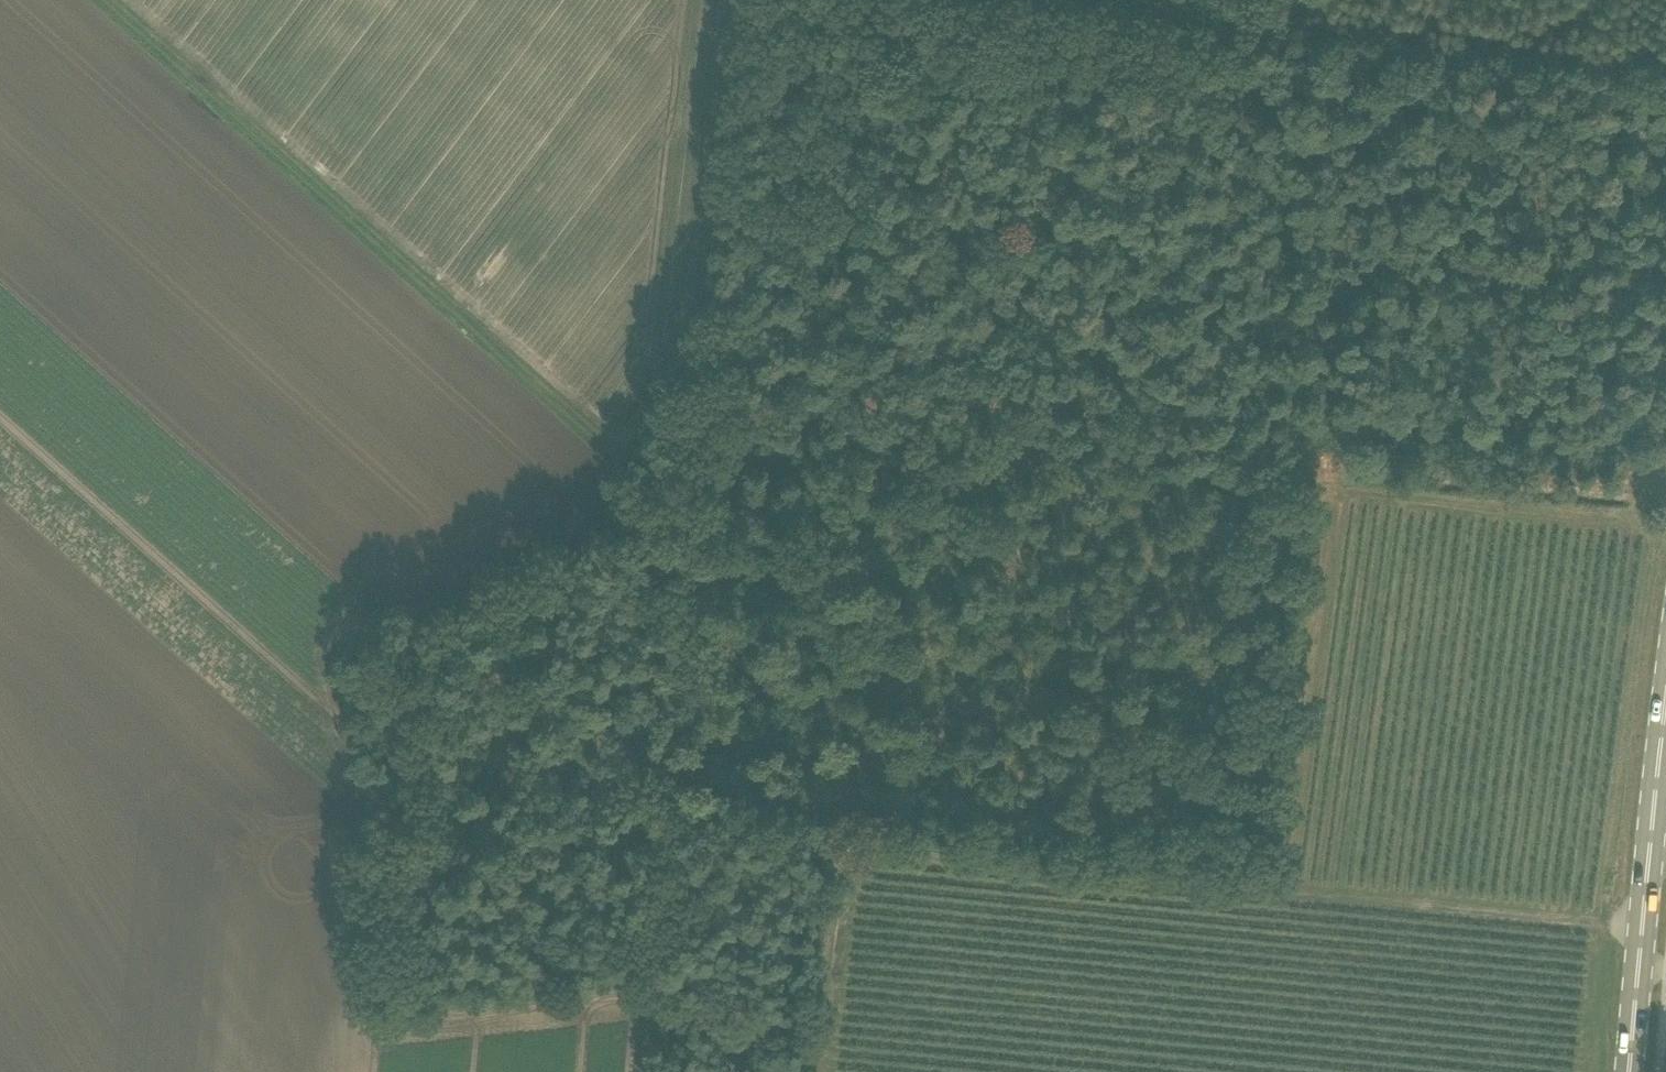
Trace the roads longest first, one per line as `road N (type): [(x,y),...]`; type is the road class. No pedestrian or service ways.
road 1 (track): [(116,0),(683,507),(706,516)]
road 2 (track): [(642,1071),(650,980),(644,782),(675,584),(692,531),(706,516)]
road 3 (track): [(751,0),(706,516)]
road 4 (primary): [(1629,1071),(1665,717)]

